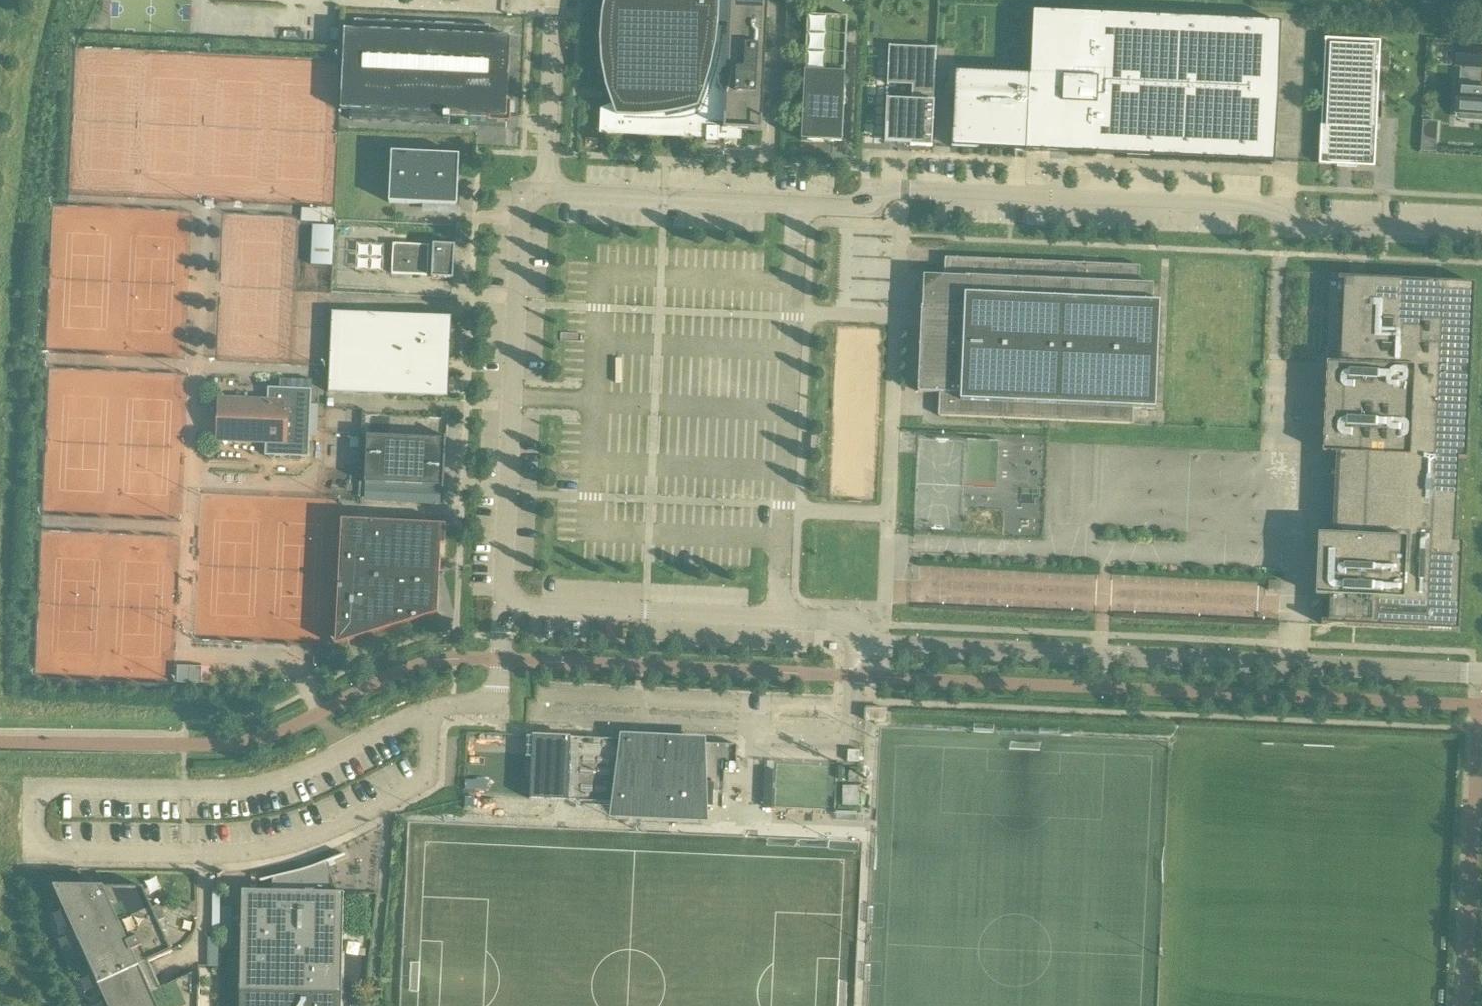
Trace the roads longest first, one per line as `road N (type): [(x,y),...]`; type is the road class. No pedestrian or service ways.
road 1 (unclassified): [(546,196),(524,194),(504,603),(832,621),(854,645),(1481,675)]
road 2 (unclassified): [(1481,237),(1303,228),(1252,207),(904,190),(878,192),(866,207),(546,196)]
road 3 (unclassified): [(546,196),(555,0)]

